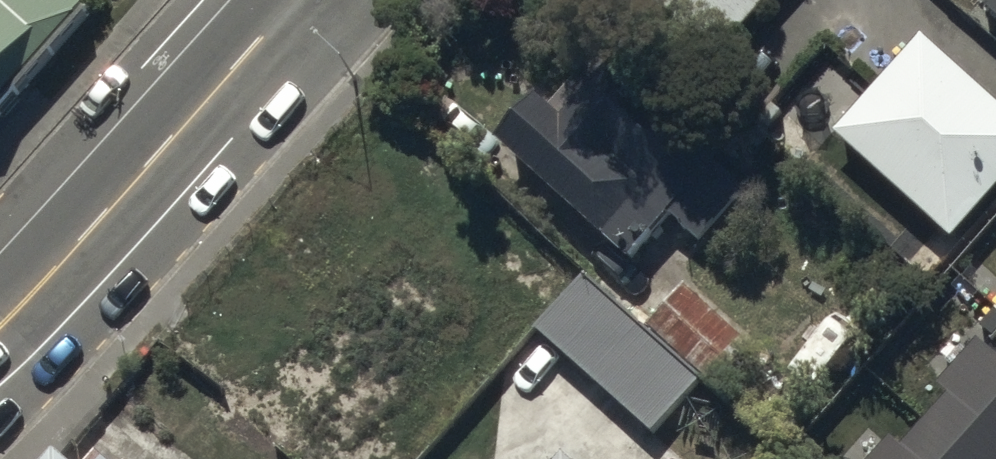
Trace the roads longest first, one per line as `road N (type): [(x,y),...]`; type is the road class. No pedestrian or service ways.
road 1 (tertiary): [(294,0),(0,328)]

